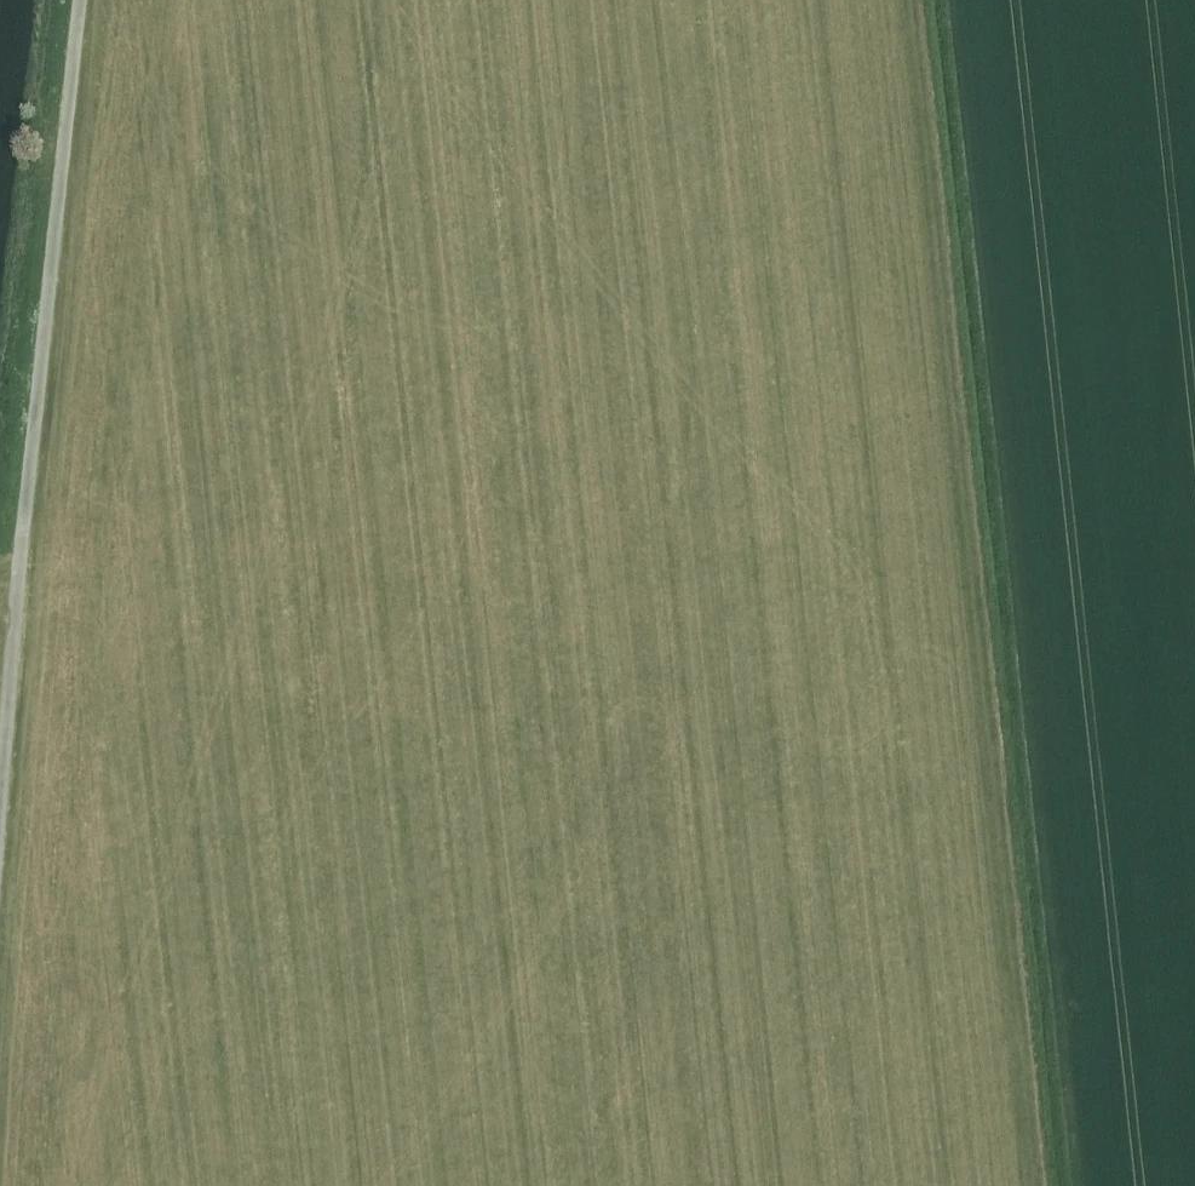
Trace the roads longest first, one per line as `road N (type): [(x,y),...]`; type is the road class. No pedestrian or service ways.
road 1 (track): [(82,0),(0,836)]

